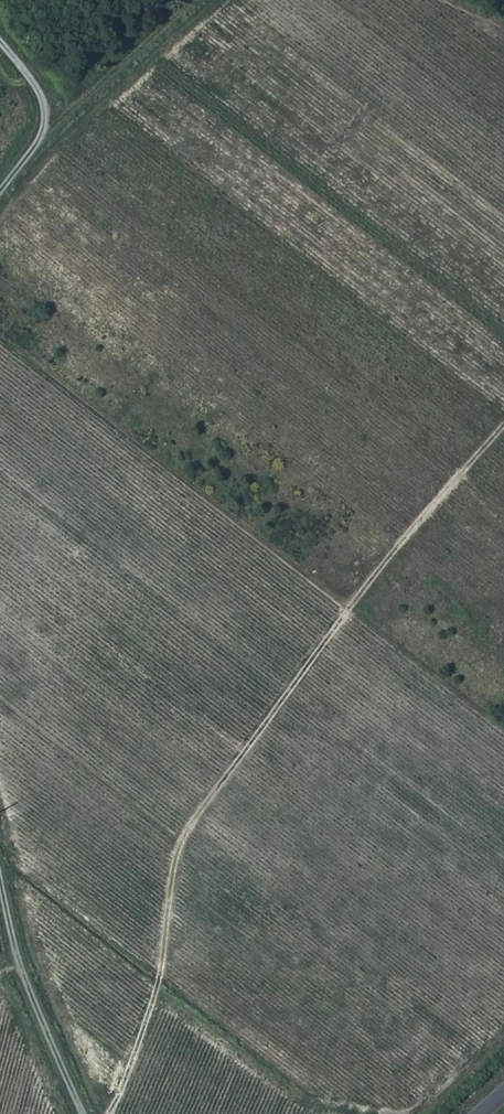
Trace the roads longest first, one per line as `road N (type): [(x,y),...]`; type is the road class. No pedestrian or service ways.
road 1 (track): [(108,1113),(150,1010),(175,852),(352,604),(503,425)]
road 2 (track): [(84,1113),(19,965),(0,883)]
road 3 (track): [(150,1010),(172,1012),(279,1094),(365,1113)]
road 4 (track): [(196,0),(72,110),(42,110)]
road 5 (track): [(0,196),(43,128),(42,103),(0,43)]

